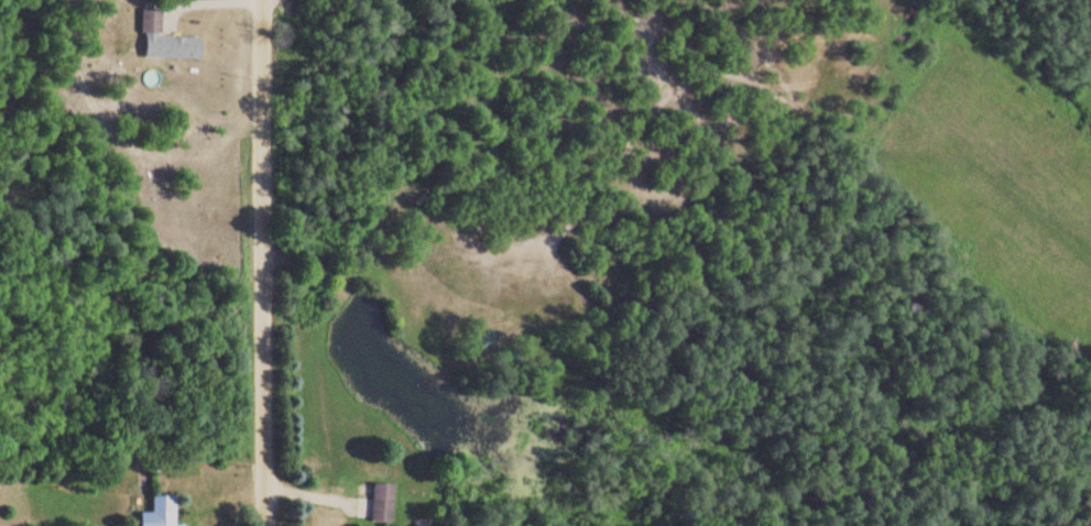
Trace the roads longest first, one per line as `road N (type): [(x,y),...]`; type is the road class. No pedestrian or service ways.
road 1 (residential): [(264,525),(262,0)]

